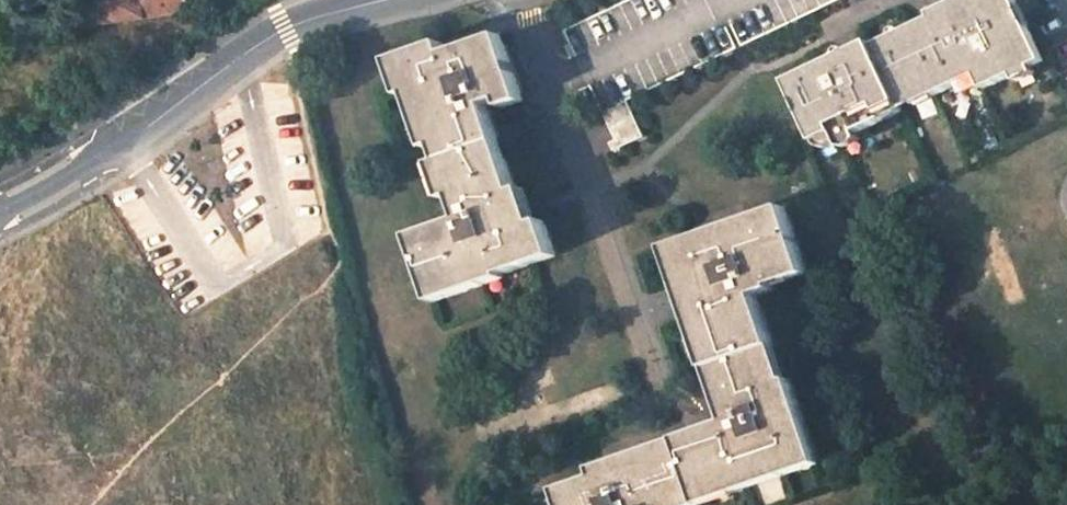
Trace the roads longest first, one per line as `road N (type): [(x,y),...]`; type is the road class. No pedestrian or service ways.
road 1 (unclassified): [(0,210),(123,143),(284,30),(382,0)]

